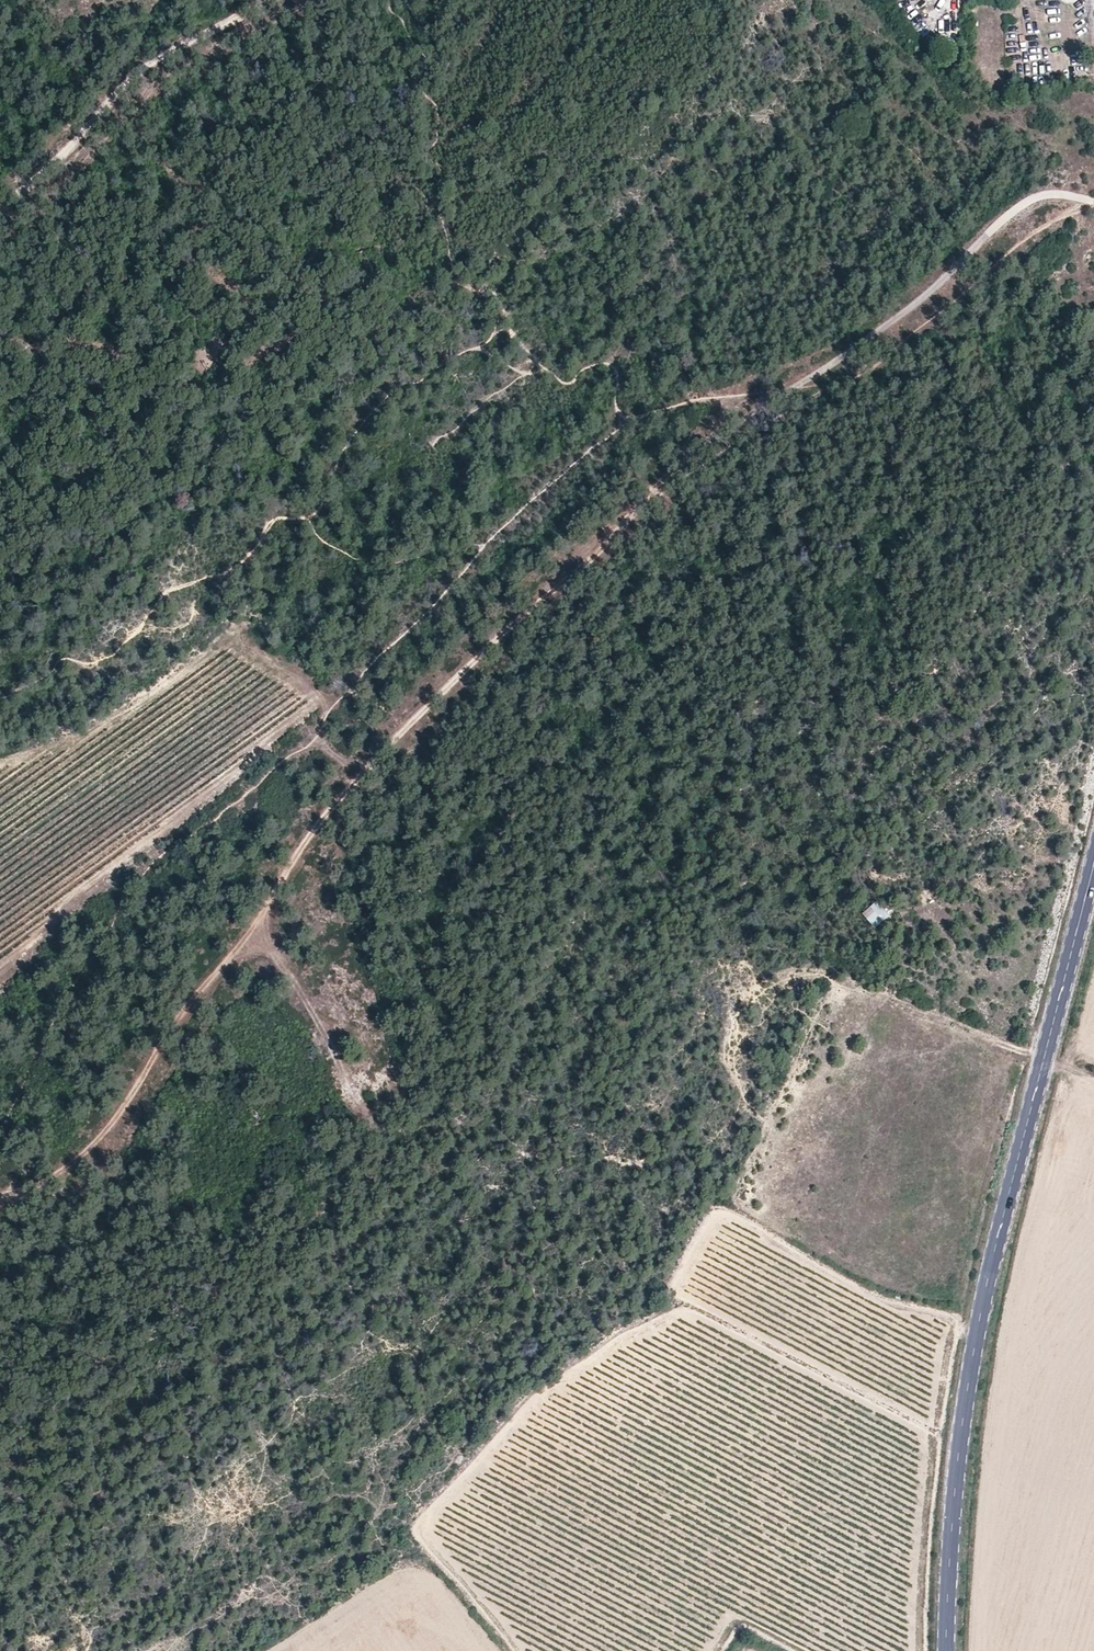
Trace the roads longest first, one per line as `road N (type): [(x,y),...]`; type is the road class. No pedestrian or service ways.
road 1 (track): [(0,1202),(100,1154),(368,769),(438,710),(646,498),(890,330),(993,232),(1039,201),(1093,205)]
road 2 (tertiary): [(1093,865),(976,1331),(955,1489),(946,1650)]
road 3 (track): [(0,212),(155,60),(269,0)]
road 4 (track): [(77,685),(143,669),(248,665),(293,677),(321,697),(349,699)]

